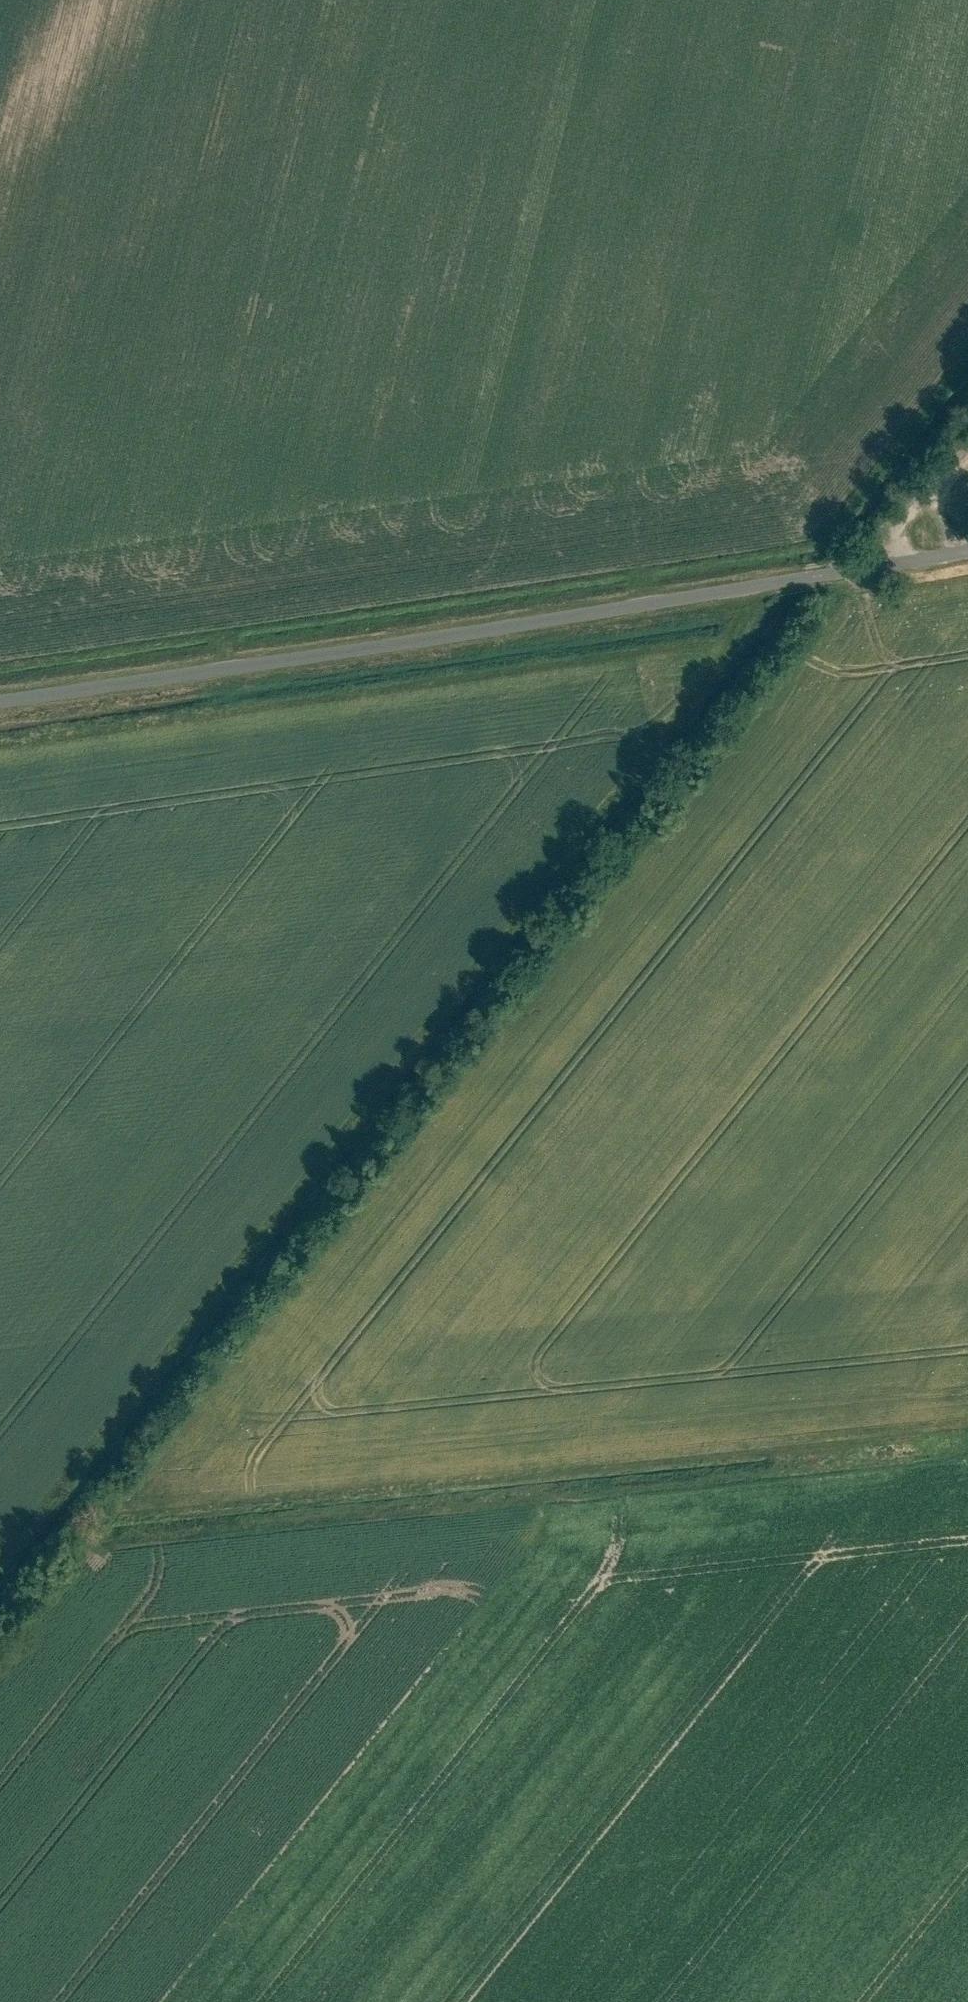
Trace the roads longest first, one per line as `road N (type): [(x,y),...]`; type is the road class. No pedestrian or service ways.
road 1 (residential): [(967,549),(0,692)]

